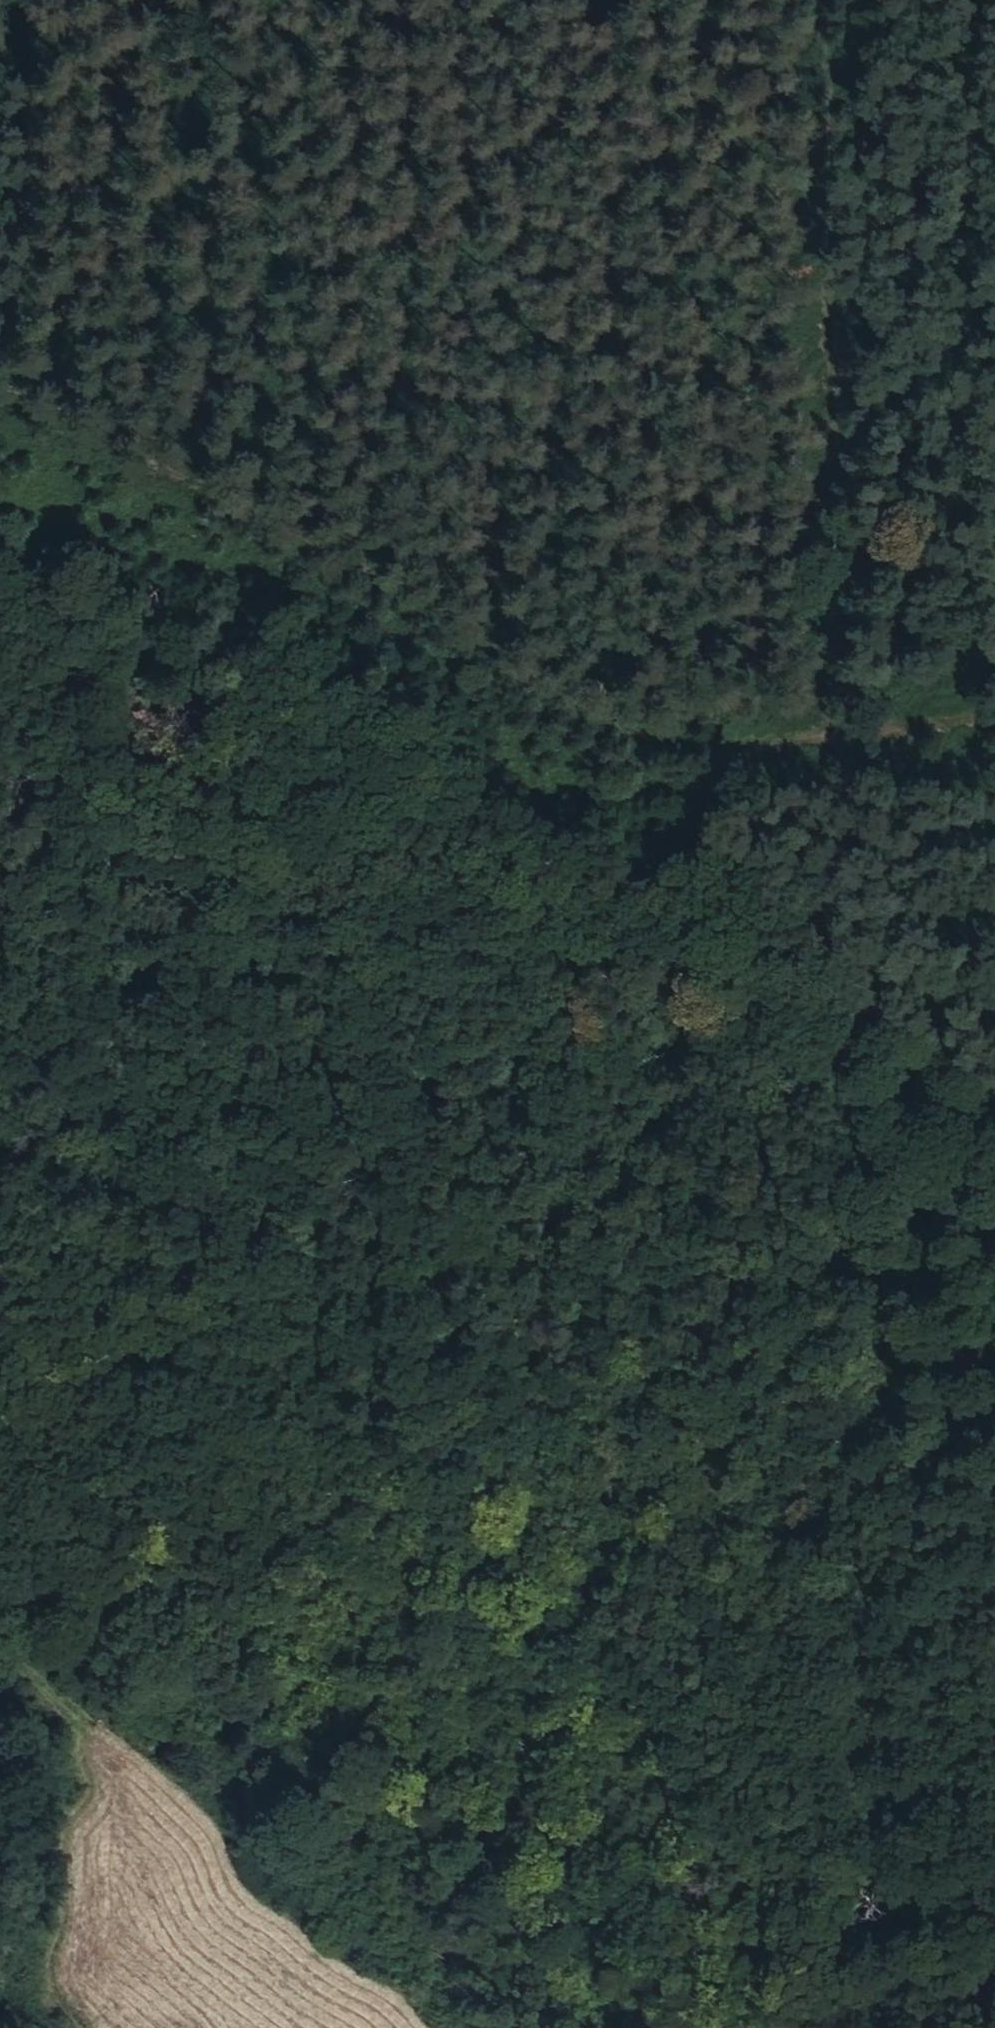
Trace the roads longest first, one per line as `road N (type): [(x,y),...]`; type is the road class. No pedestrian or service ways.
road 1 (track): [(830,0),(844,567),(826,741)]
road 2 (track): [(826,741),(994,727)]

